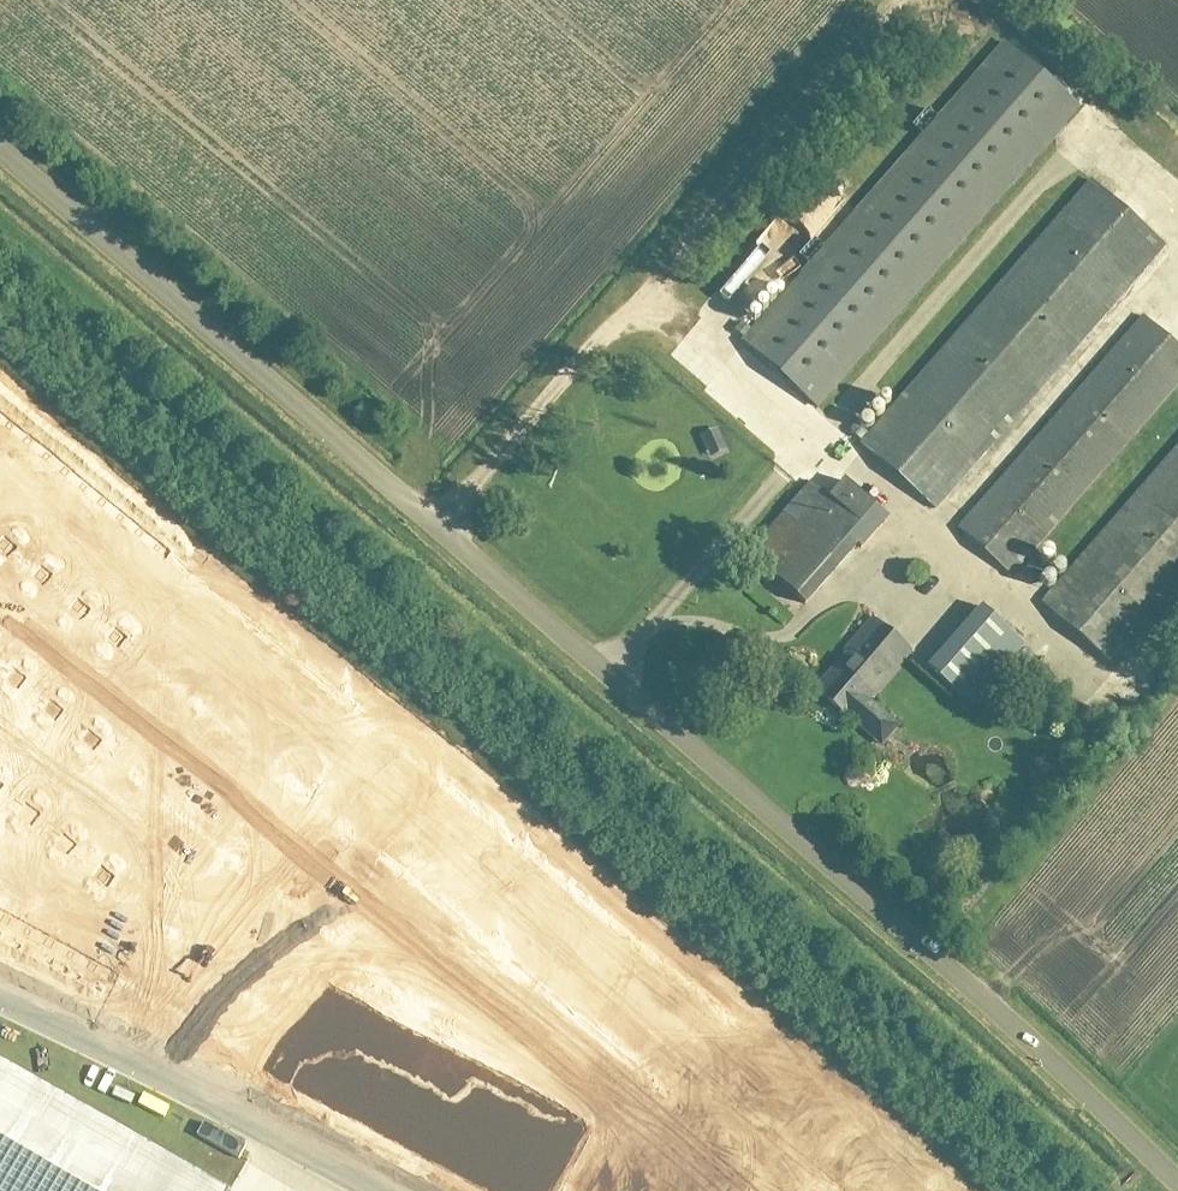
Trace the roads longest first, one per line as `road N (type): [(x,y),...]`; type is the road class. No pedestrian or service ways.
road 1 (unclassified): [(1177,1184),(932,954),(0,148)]
road 2 (unclassified): [(0,1002),(391,1190)]

